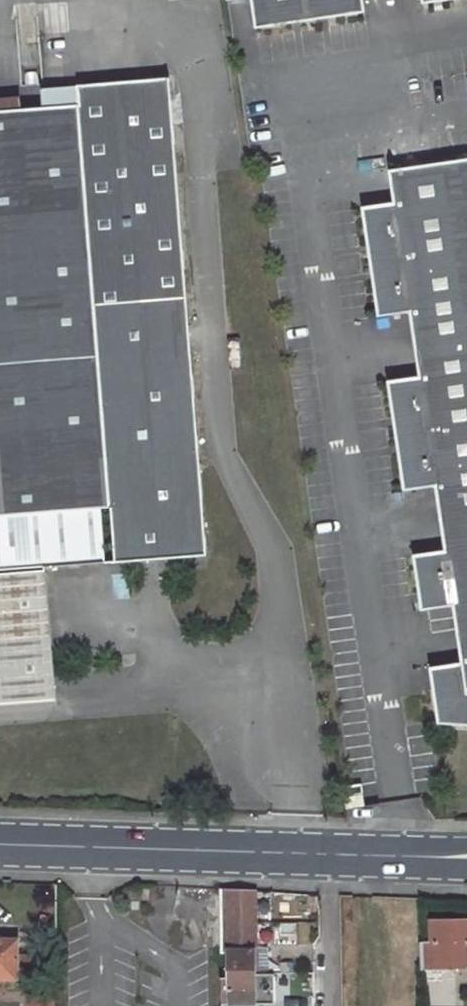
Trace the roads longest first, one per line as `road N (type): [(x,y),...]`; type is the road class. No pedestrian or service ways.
road 1 (residential): [(0,847),(329,858)]
road 2 (residential): [(329,858),(332,1005)]
road 3 (residential): [(329,858),(466,857)]

